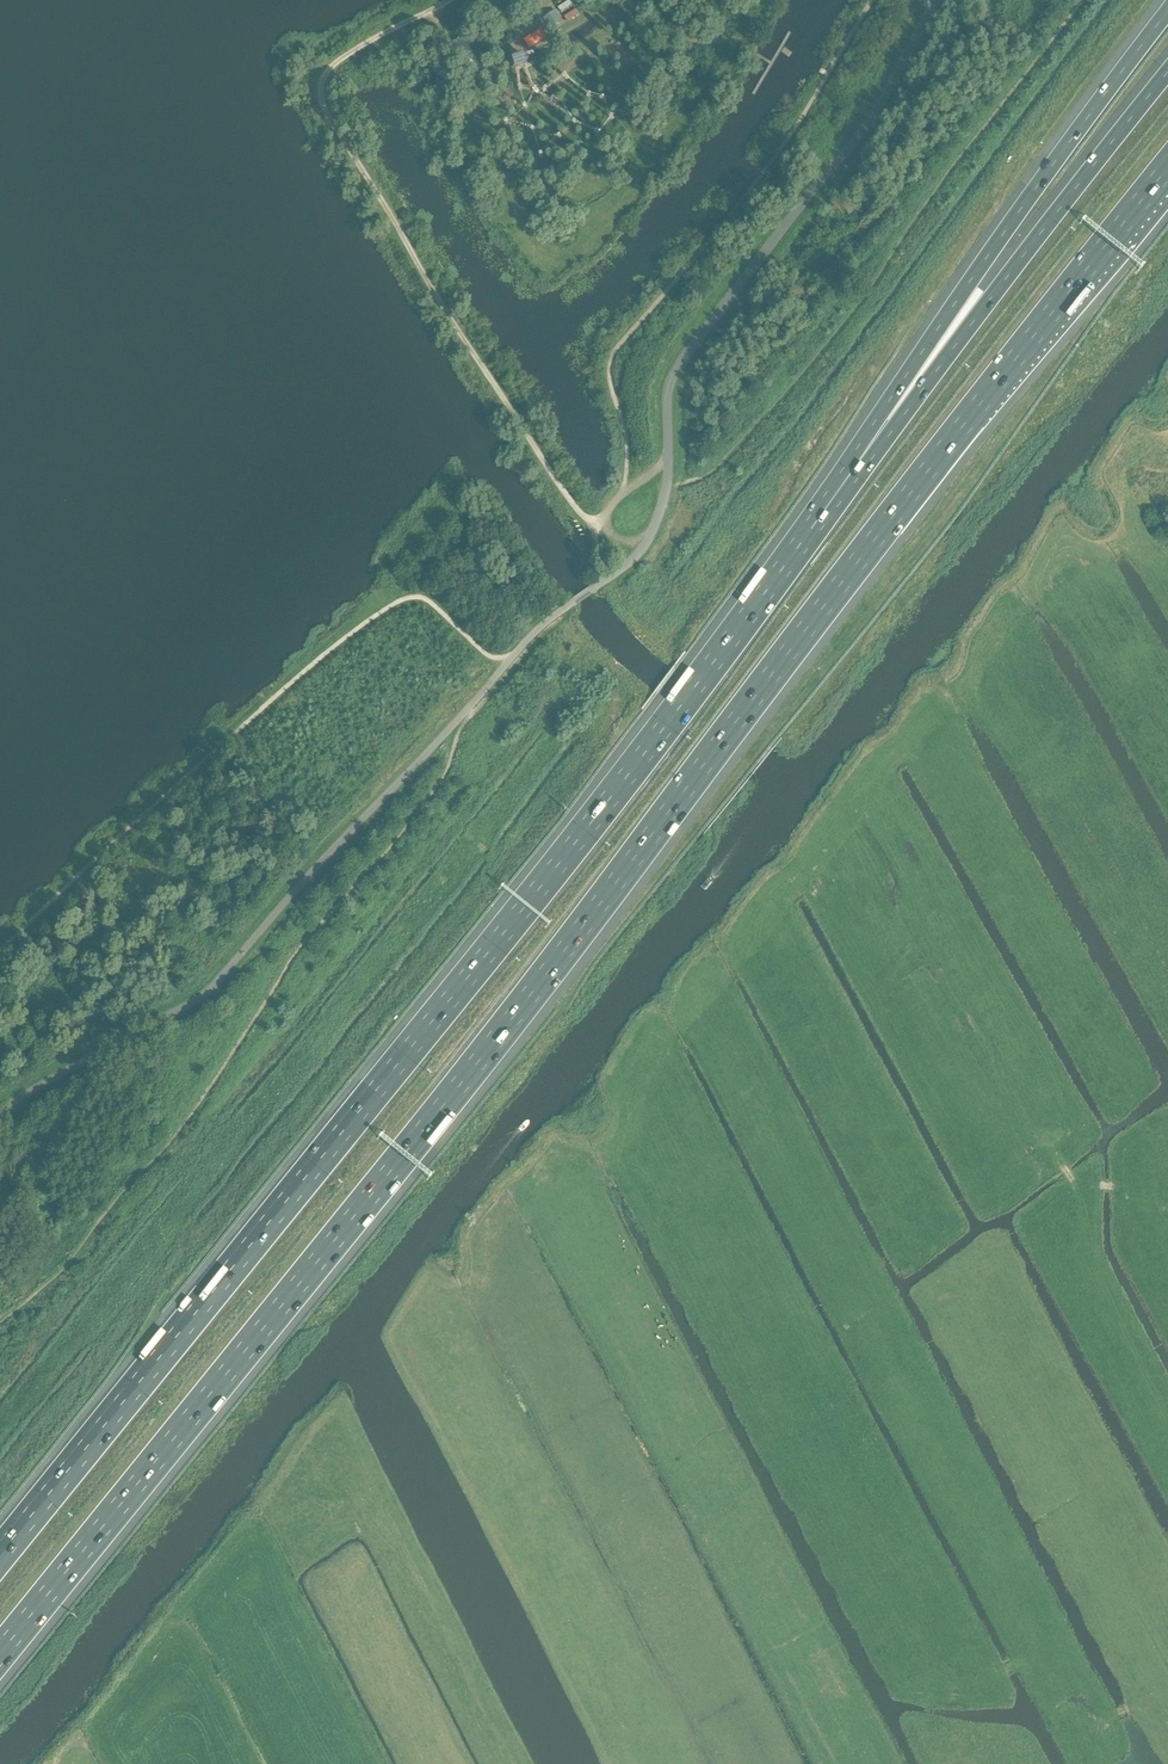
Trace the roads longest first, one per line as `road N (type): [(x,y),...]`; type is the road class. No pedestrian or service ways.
road 1 (motorway): [(0,1655),(564,956),(798,640),(1167,168)]
road 2 (motorway): [(810,532),(533,899),(0,1557)]
road 3 (motorway): [(1167,6),(1046,167),(810,532)]
road 4 (motorway): [(1167,70),(810,532)]

